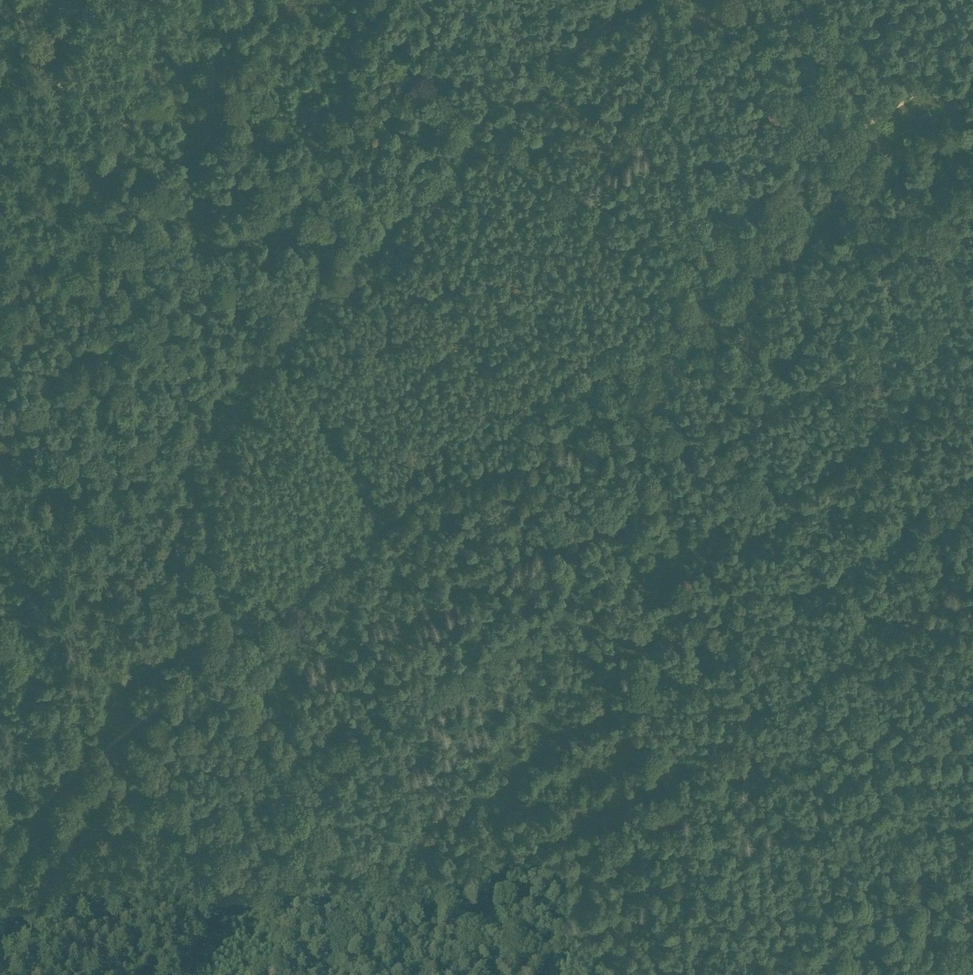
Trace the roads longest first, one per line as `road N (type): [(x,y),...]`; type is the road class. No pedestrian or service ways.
road 1 (track): [(607,974),(465,920),(392,875),(327,827),(261,761),(201,516),(197,411),(186,369),(116,226),(348,0)]
road 2 (track): [(924,88),(833,147),(0,836)]
road 3 (track): [(116,226),(87,171),(54,68),(13,0)]
road 4 (track): [(924,88),(819,0)]

